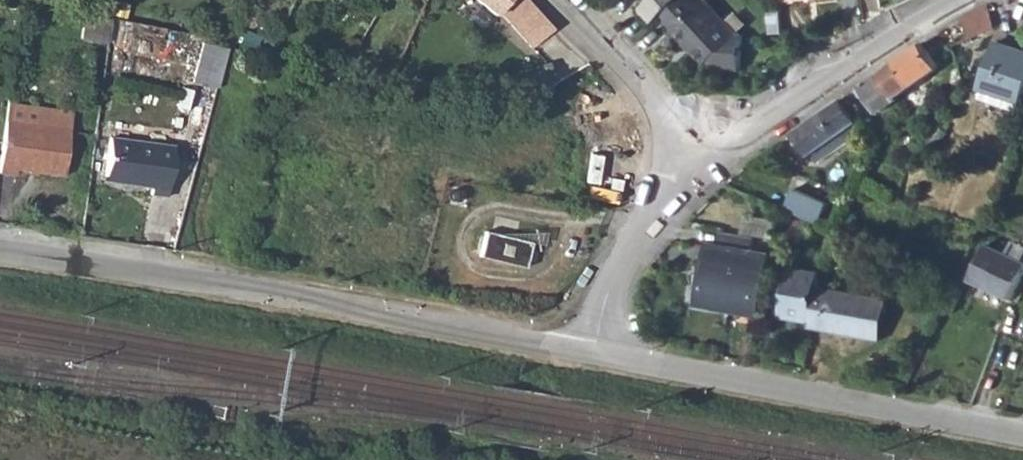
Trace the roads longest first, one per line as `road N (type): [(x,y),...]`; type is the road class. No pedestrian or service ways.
road 1 (tertiary): [(586,355),(0,251)]
road 2 (tertiary): [(1022,436),(586,355)]
road 3 (residential): [(700,163),(977,0)]
road 4 (residential): [(586,355),(633,247),(700,163)]
road 5 (residential): [(560,0),(700,163)]

